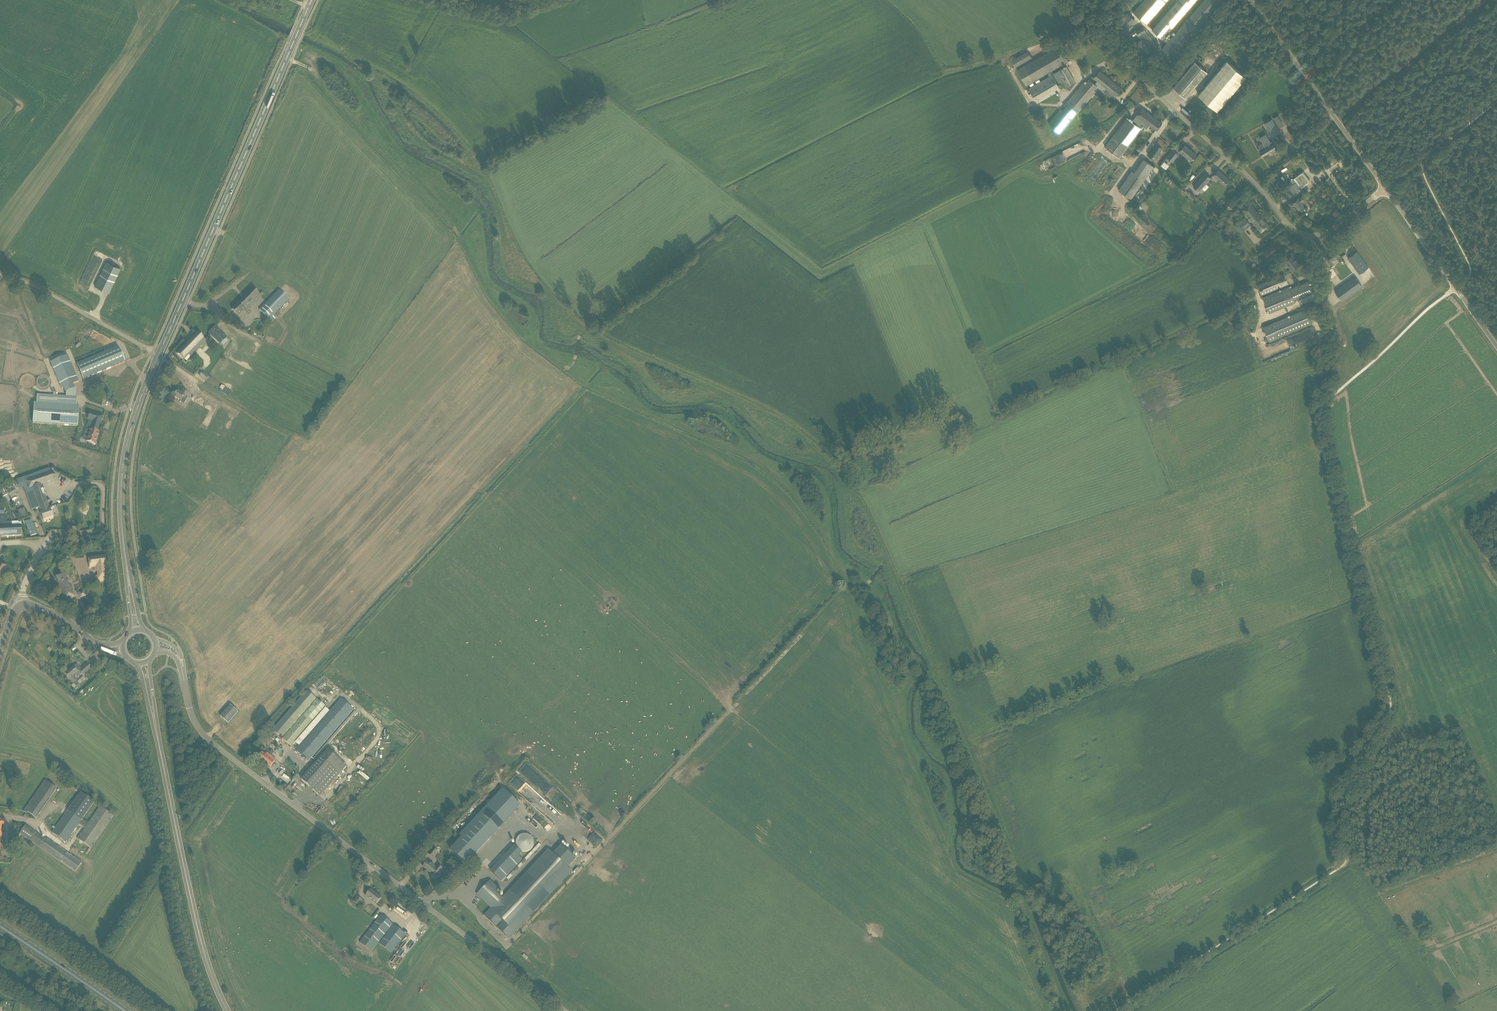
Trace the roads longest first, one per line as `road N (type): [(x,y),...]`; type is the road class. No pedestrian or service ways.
road 1 (unclassified): [(563,1010),(207,738),(189,707),(181,665)]
road 2 (unclassified): [(1386,189),(1322,233),(1299,232),(1088,24)]
road 3 (secondary): [(158,356),(311,0)]
road 4 (secondary): [(227,1010),(197,924),(154,717)]
road 5 (tertiary): [(1386,189),(1251,0)]
road 6 (secondary): [(128,579),(123,467),(158,356)]
road 7 (track): [(1488,0),(1337,120)]
road 8 (tertiary): [(1496,345),(1386,189)]
road 9 (unclassified): [(158,356),(0,276)]
road 10 (primary): [(124,1010),(0,926)]

